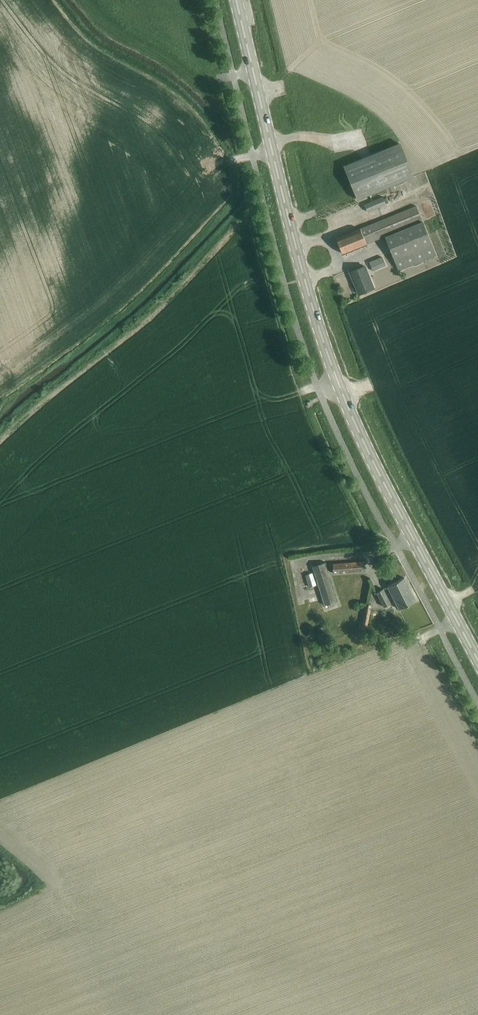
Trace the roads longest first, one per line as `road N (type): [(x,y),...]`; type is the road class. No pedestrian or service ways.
road 1 (secondary): [(477,662),(333,376),(233,0)]

